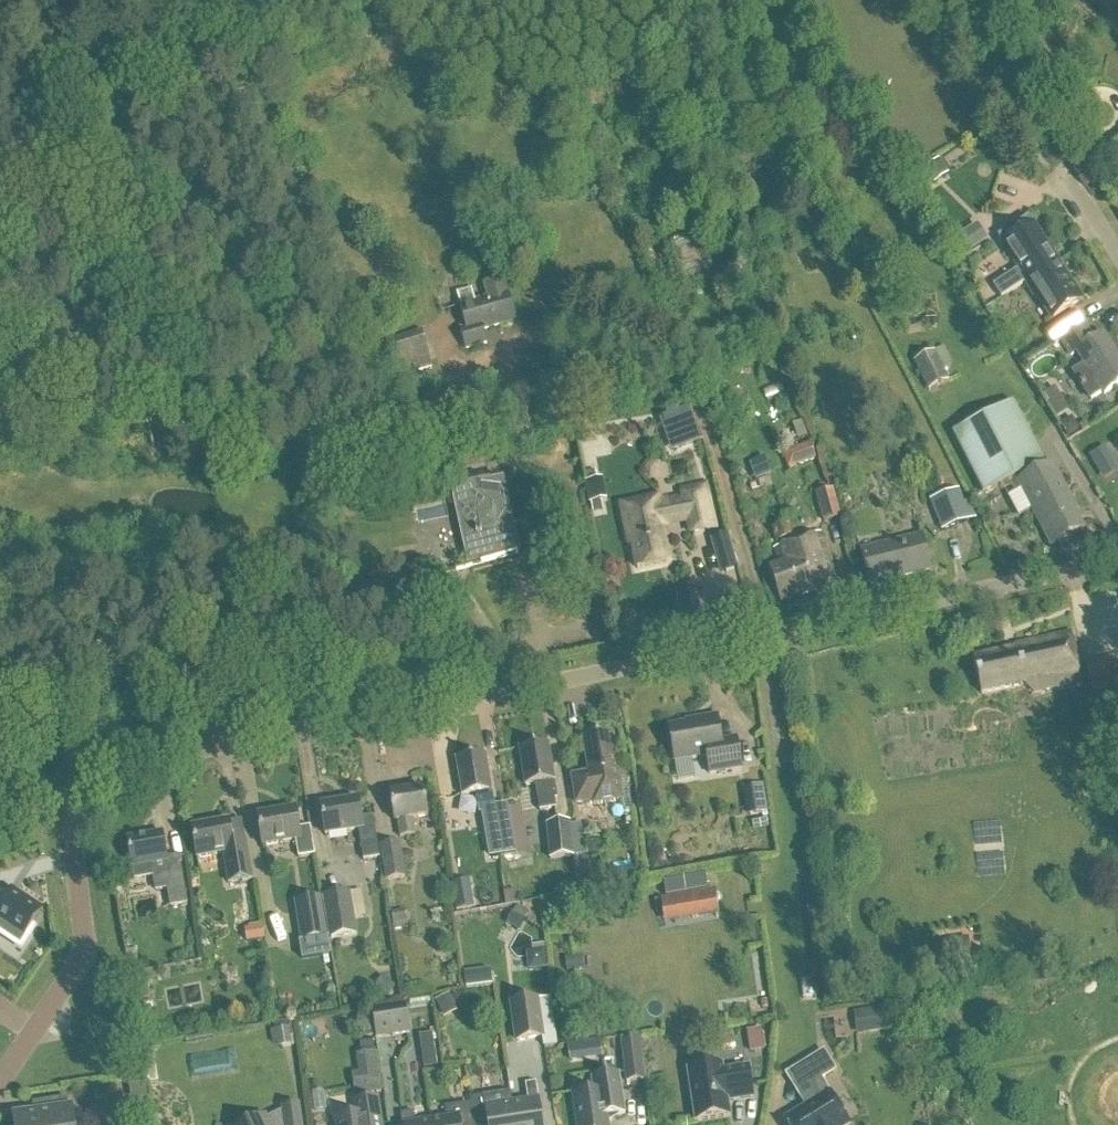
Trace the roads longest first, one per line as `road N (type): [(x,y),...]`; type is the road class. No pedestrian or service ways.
road 1 (residential): [(65,794),(272,732),(547,684),(1117,560)]
road 2 (residential): [(0,1084),(82,958),(65,794)]

